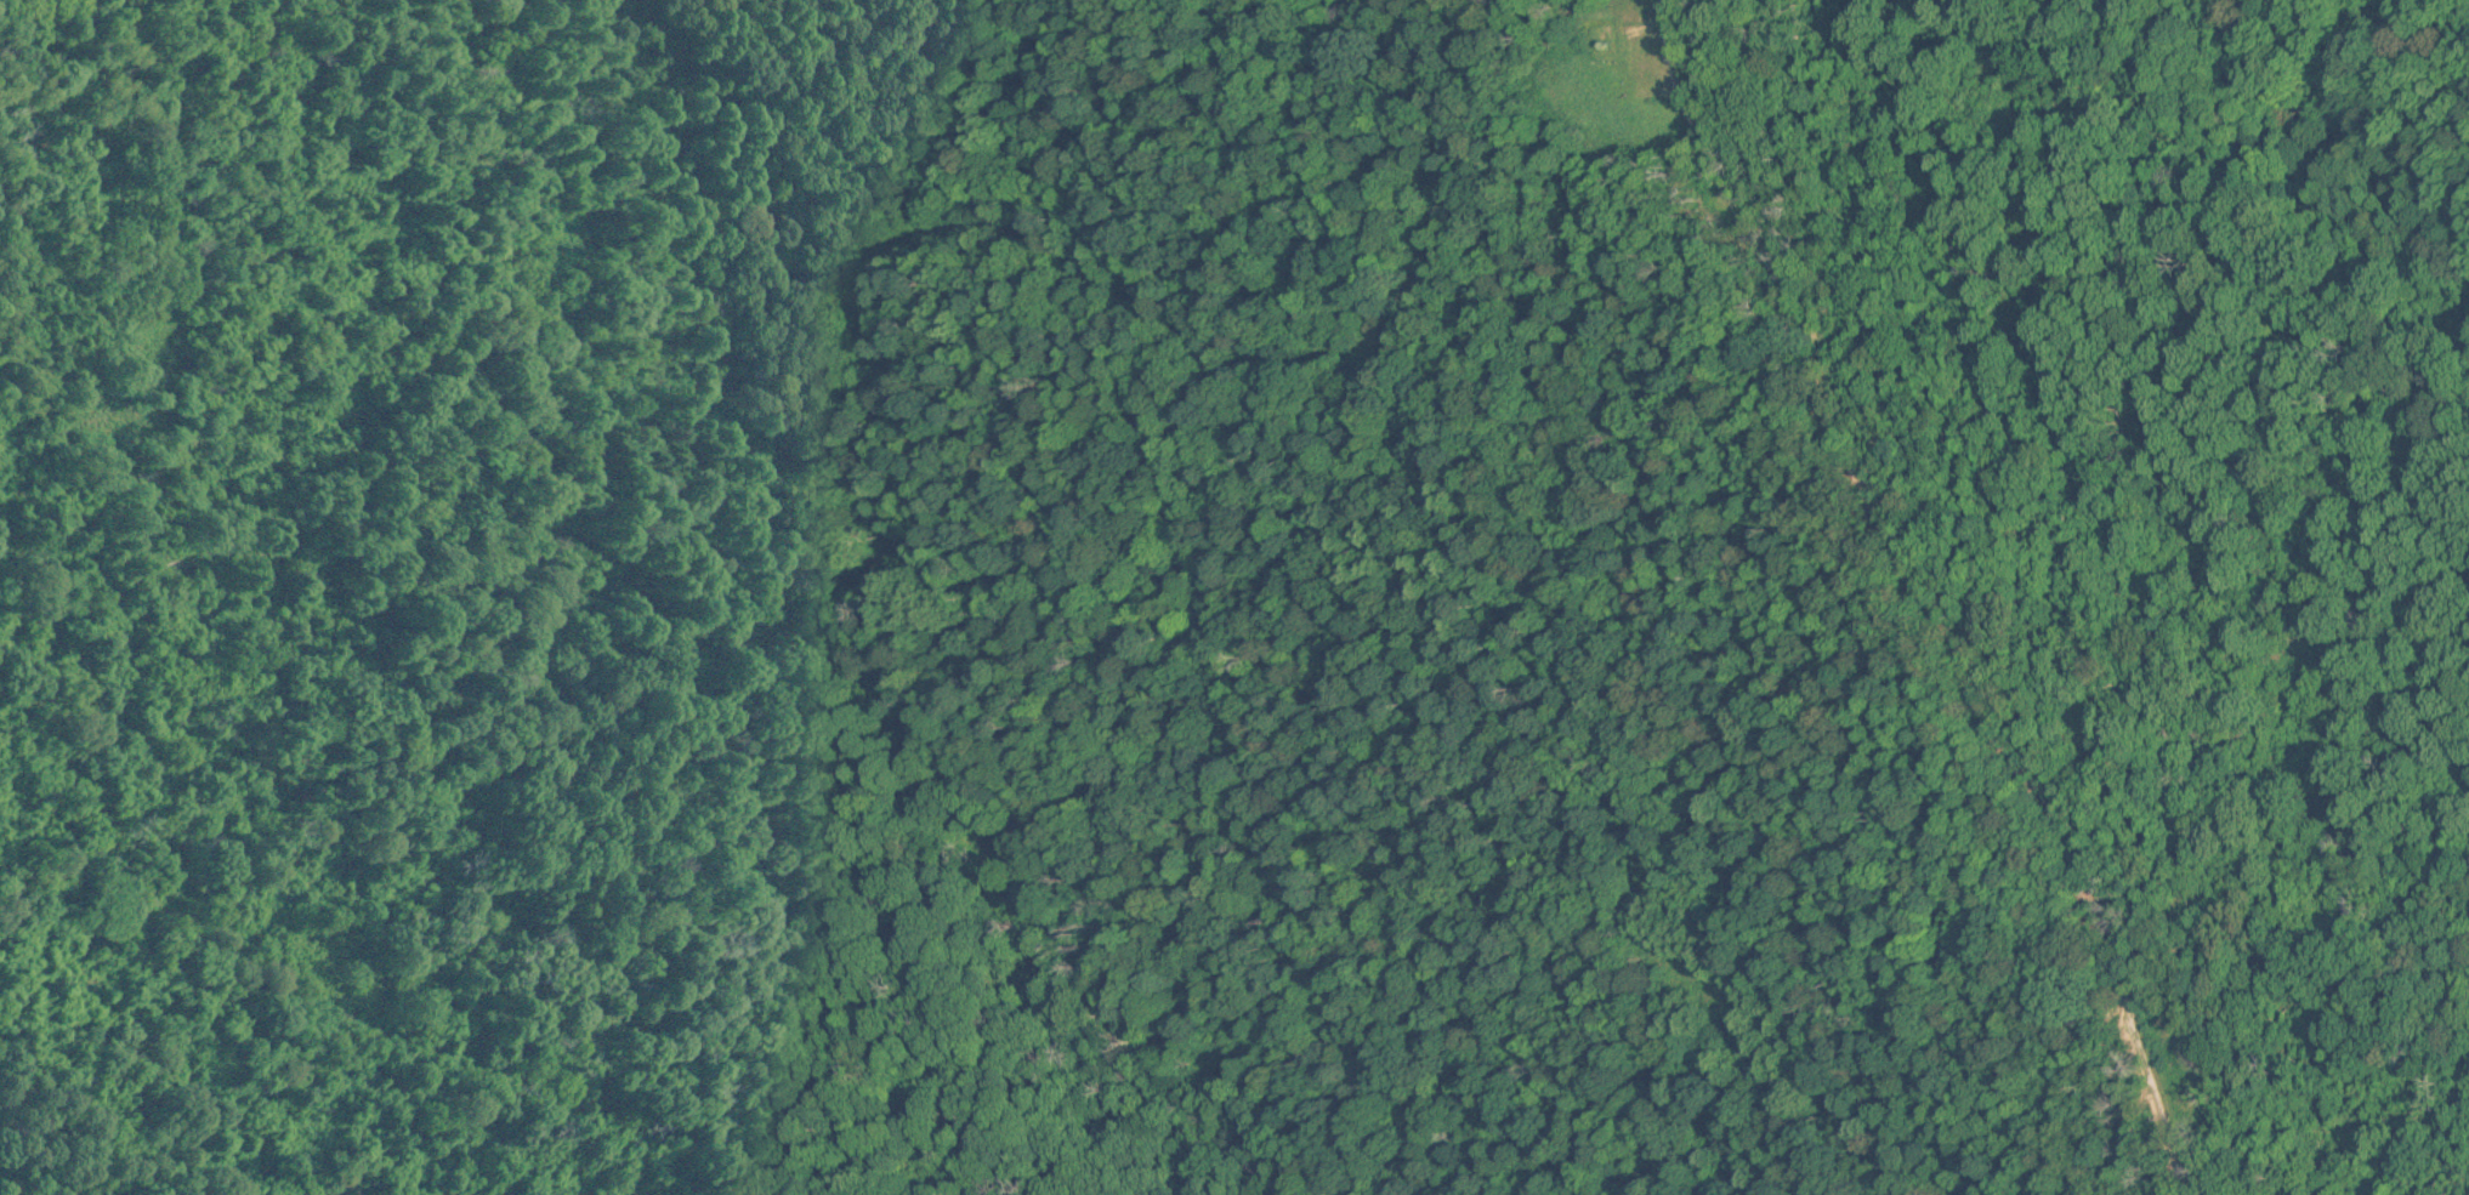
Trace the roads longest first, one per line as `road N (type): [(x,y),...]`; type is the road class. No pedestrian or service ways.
road 1 (residential): [(1667,0),(1697,115),(1743,226),(1811,331),(1840,440),(1864,486),(1905,529),(1932,620),(2124,940),(2132,983),(2164,1059),(2188,1194)]

